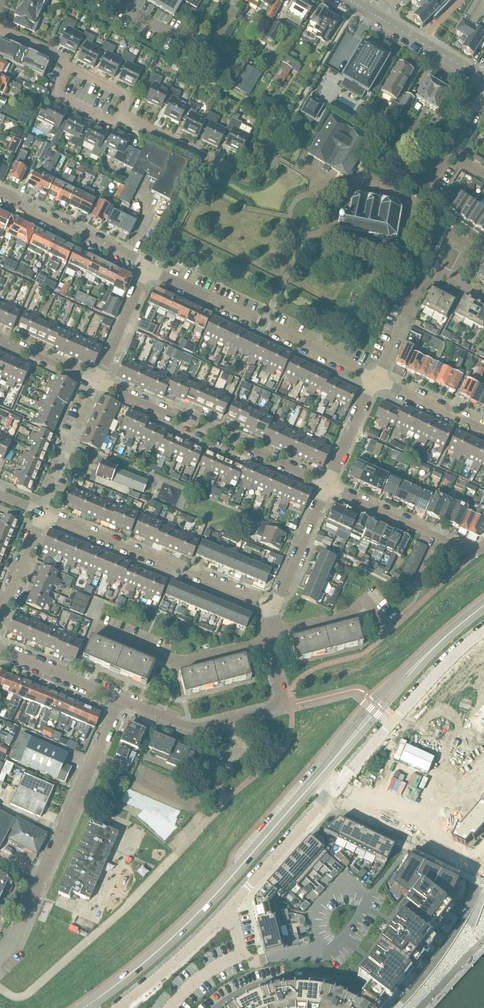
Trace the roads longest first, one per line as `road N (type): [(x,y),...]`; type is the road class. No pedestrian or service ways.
road 1 (secondary): [(86,1007),(192,920),(418,664),(483,605)]
road 2 (residential): [(0,988),(23,997),(35,991),(140,894),(229,797),(204,775),(221,757),(240,754)]
road 3 (residential): [(322,805),(227,913),(117,1007)]
road 4 (residential): [(0,959),(119,699)]
road 5 (residential): [(97,381),(328,484)]
road 6 (residential): [(375,378),(148,268)]
road 7 (residential): [(42,513),(273,607)]
road 8 (residential): [(119,699),(186,724),(269,710),(281,704),(269,638)]
road 9 (residential): [(336,789),(483,629)]
road 10 (residential): [(102,626),(182,657),(269,638)]
road 11 (residential): [(328,484),(476,553),(483,547)]
road 12 (residential): [(483,839),(475,850),(461,850),(336,789)]
road 13 (residential): [(148,268),(0,196)]
road 14 (residential): [(42,513),(97,381)]
road 15 (residential): [(269,638),(348,614),(364,600),(385,624)]
road 16 (residential): [(273,607),(328,484)]
road 17 (residential): [(0,650),(119,699)]
road 18 (residential): [(229,170),(118,113)]
road 19 (residential): [(97,381),(148,268)]
road 20 (residential): [(483,296),(427,266),(402,321)]
road 21 (tertiary): [(483,78),(378,17)]
road 22 (residential): [(483,431),(375,378)]

